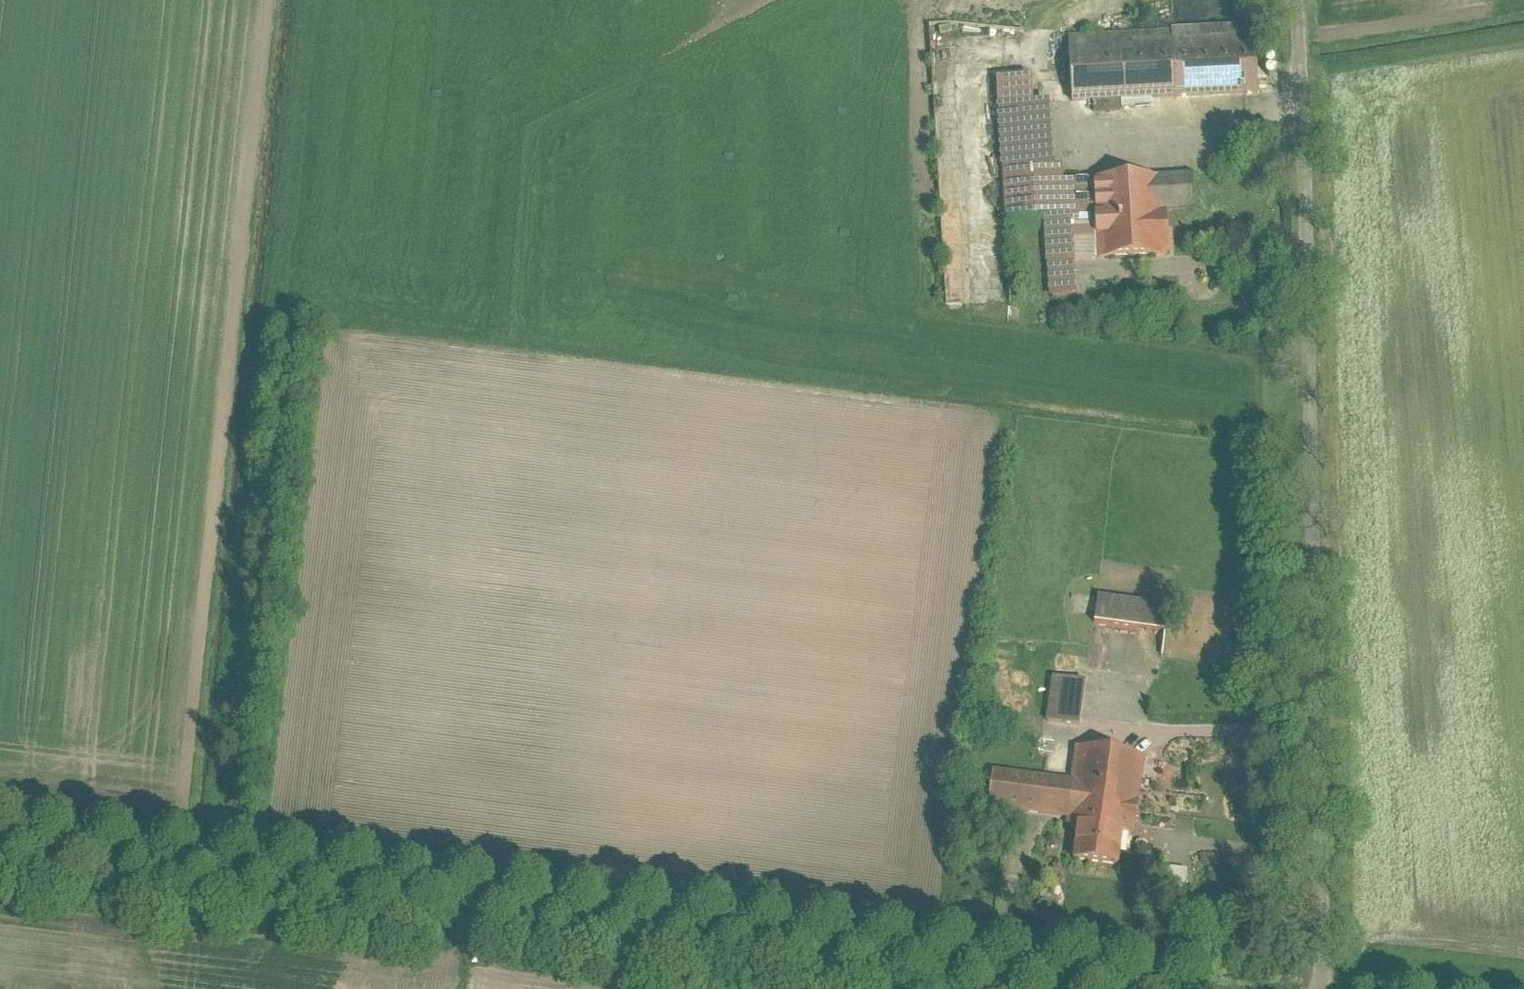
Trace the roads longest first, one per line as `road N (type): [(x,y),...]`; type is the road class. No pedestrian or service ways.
road 1 (residential): [(1068,988),(0,854)]
road 2 (residential): [(1296,0),(1322,988)]

